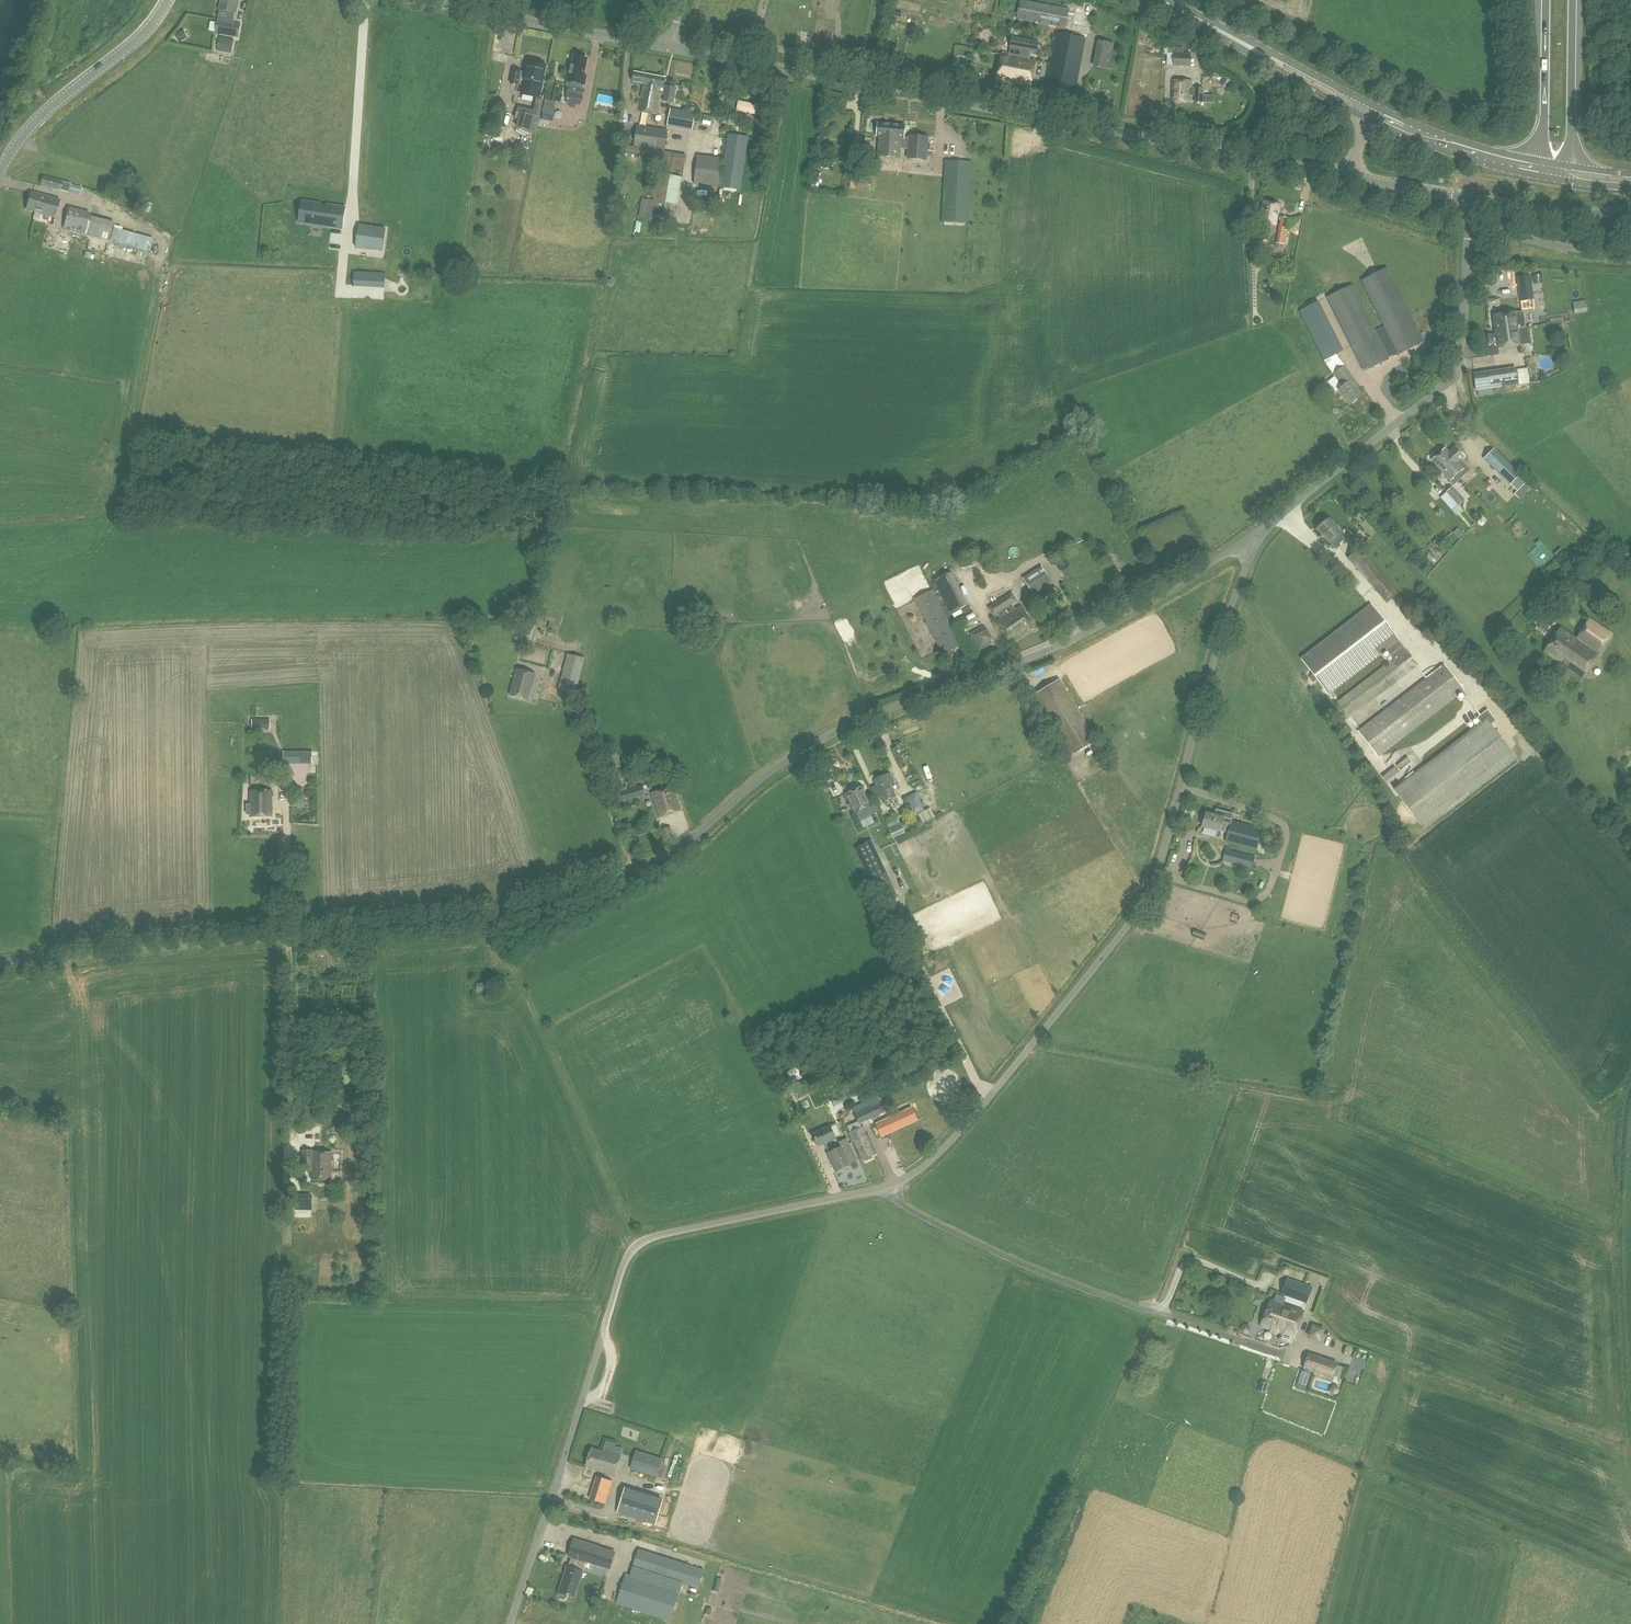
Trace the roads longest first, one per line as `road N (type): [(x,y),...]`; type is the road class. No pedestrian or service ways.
road 1 (unclassified): [(510,1623),(632,1247),(891,1189),(1060,1017),(1117,946),(1165,848),(1259,533)]
road 2 (unclassified): [(0,963),(519,909),(610,879),(675,852),(808,748),(1153,609),(1259,533)]
road 3 (unclassified): [(1349,176),(670,48)]
road 4 (unclassified): [(1259,533),(1451,379),(1463,336),(1470,223)]
road 5 (track): [(347,299),(339,451),(560,475)]
road 6 (track): [(486,914),(635,1245)]
road 7 (track): [(160,266),(111,518)]
road 8 (unclassified): [(670,48),(423,0)]
road 9 (tertiary): [(0,173),(26,131),(144,33),(167,0)]
road 10 (track): [(339,451),(129,430)]
road 11 (secondary): [(1368,118),(1454,153),(1551,178)]
road 12 (secondary): [(1539,161),(1372,105)]
road 13 (motorway): [(1571,167),(1574,0)]
road 14 (unclassified): [(1470,223),(1541,243),(1630,252)]
road 15 (motorway): [(1545,0),(1539,161)]
road 16 (unclassified): [(1630,211),(1564,212),(1473,199)]
road 17 (secondary): [(1275,61),(1163,0)]
road 18 (unclassified): [(1473,199),(1349,176)]

